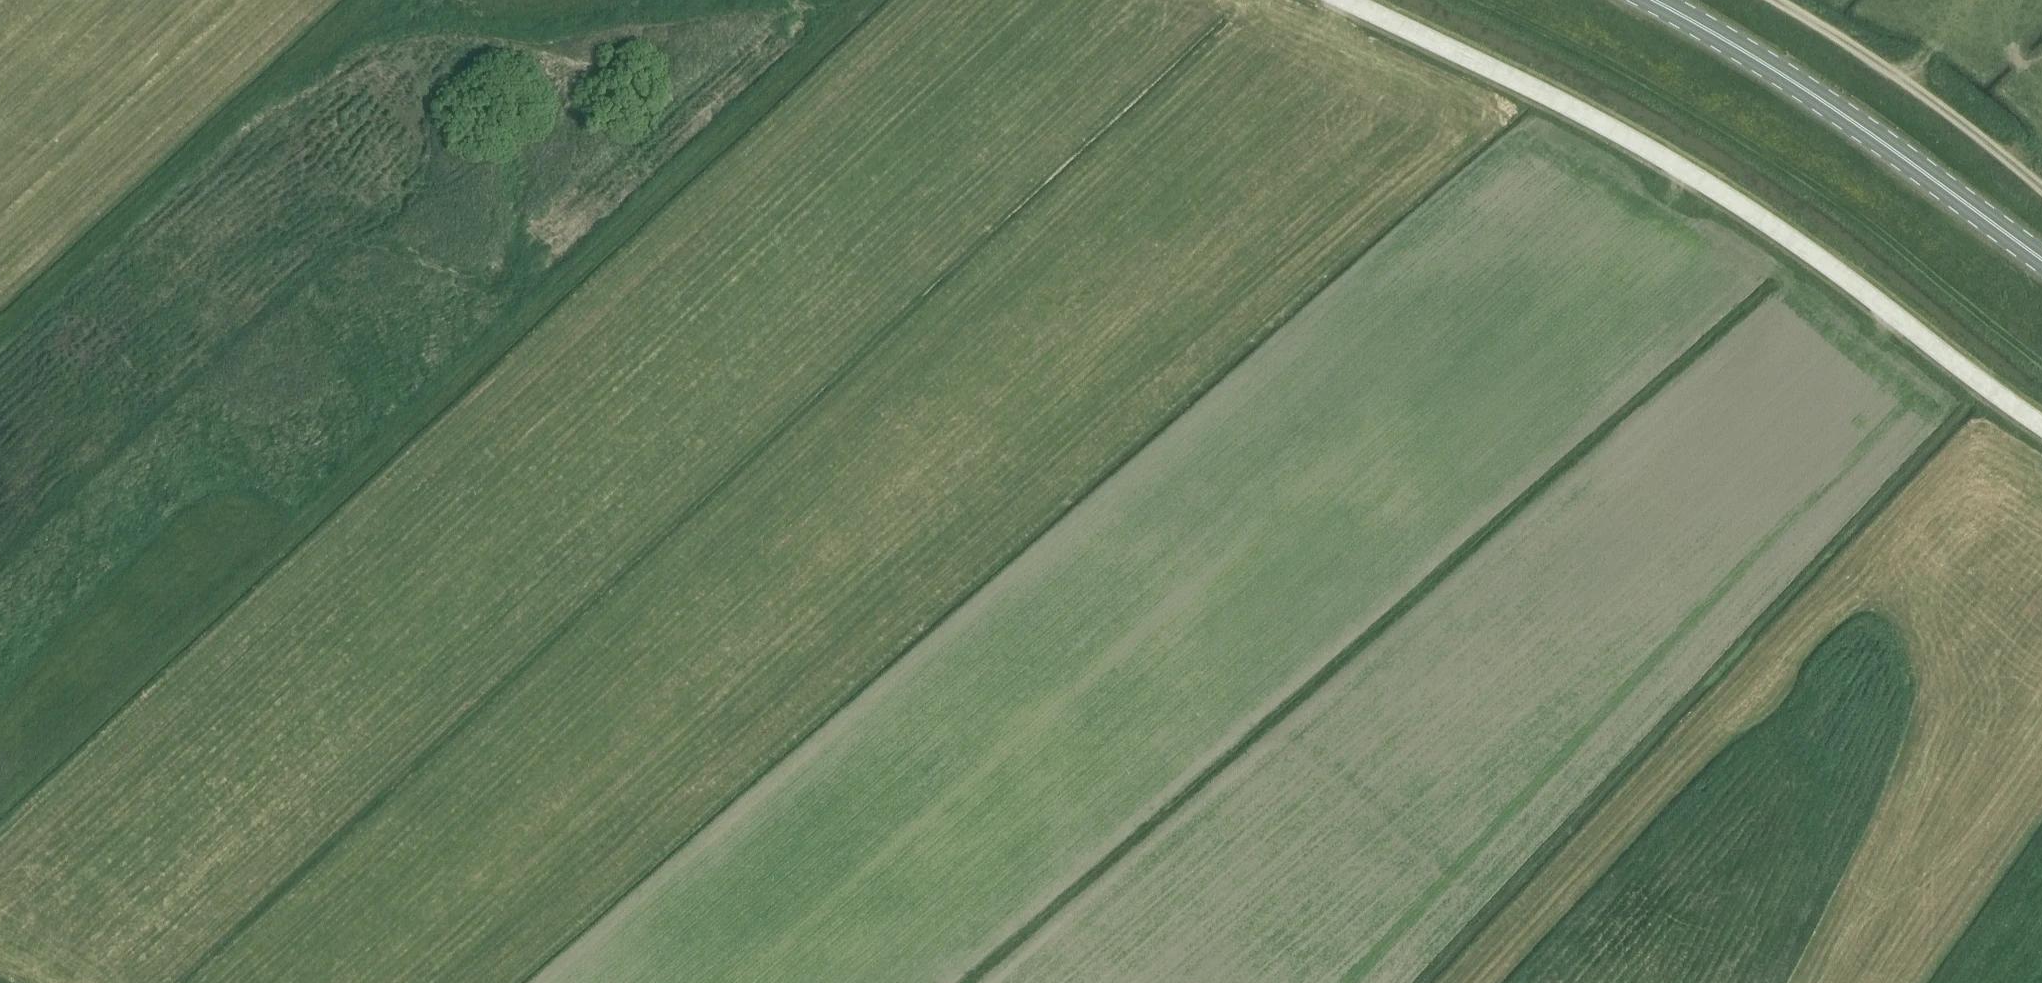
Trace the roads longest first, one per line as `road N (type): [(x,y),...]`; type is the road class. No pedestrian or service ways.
road 1 (unclassified): [(2041,426),(1824,262),(1671,163),(1346,0)]
road 2 (primary): [(2041,259),(1828,104),(1653,0)]
road 3 (track): [(2041,185),(1891,70),(1778,0)]

